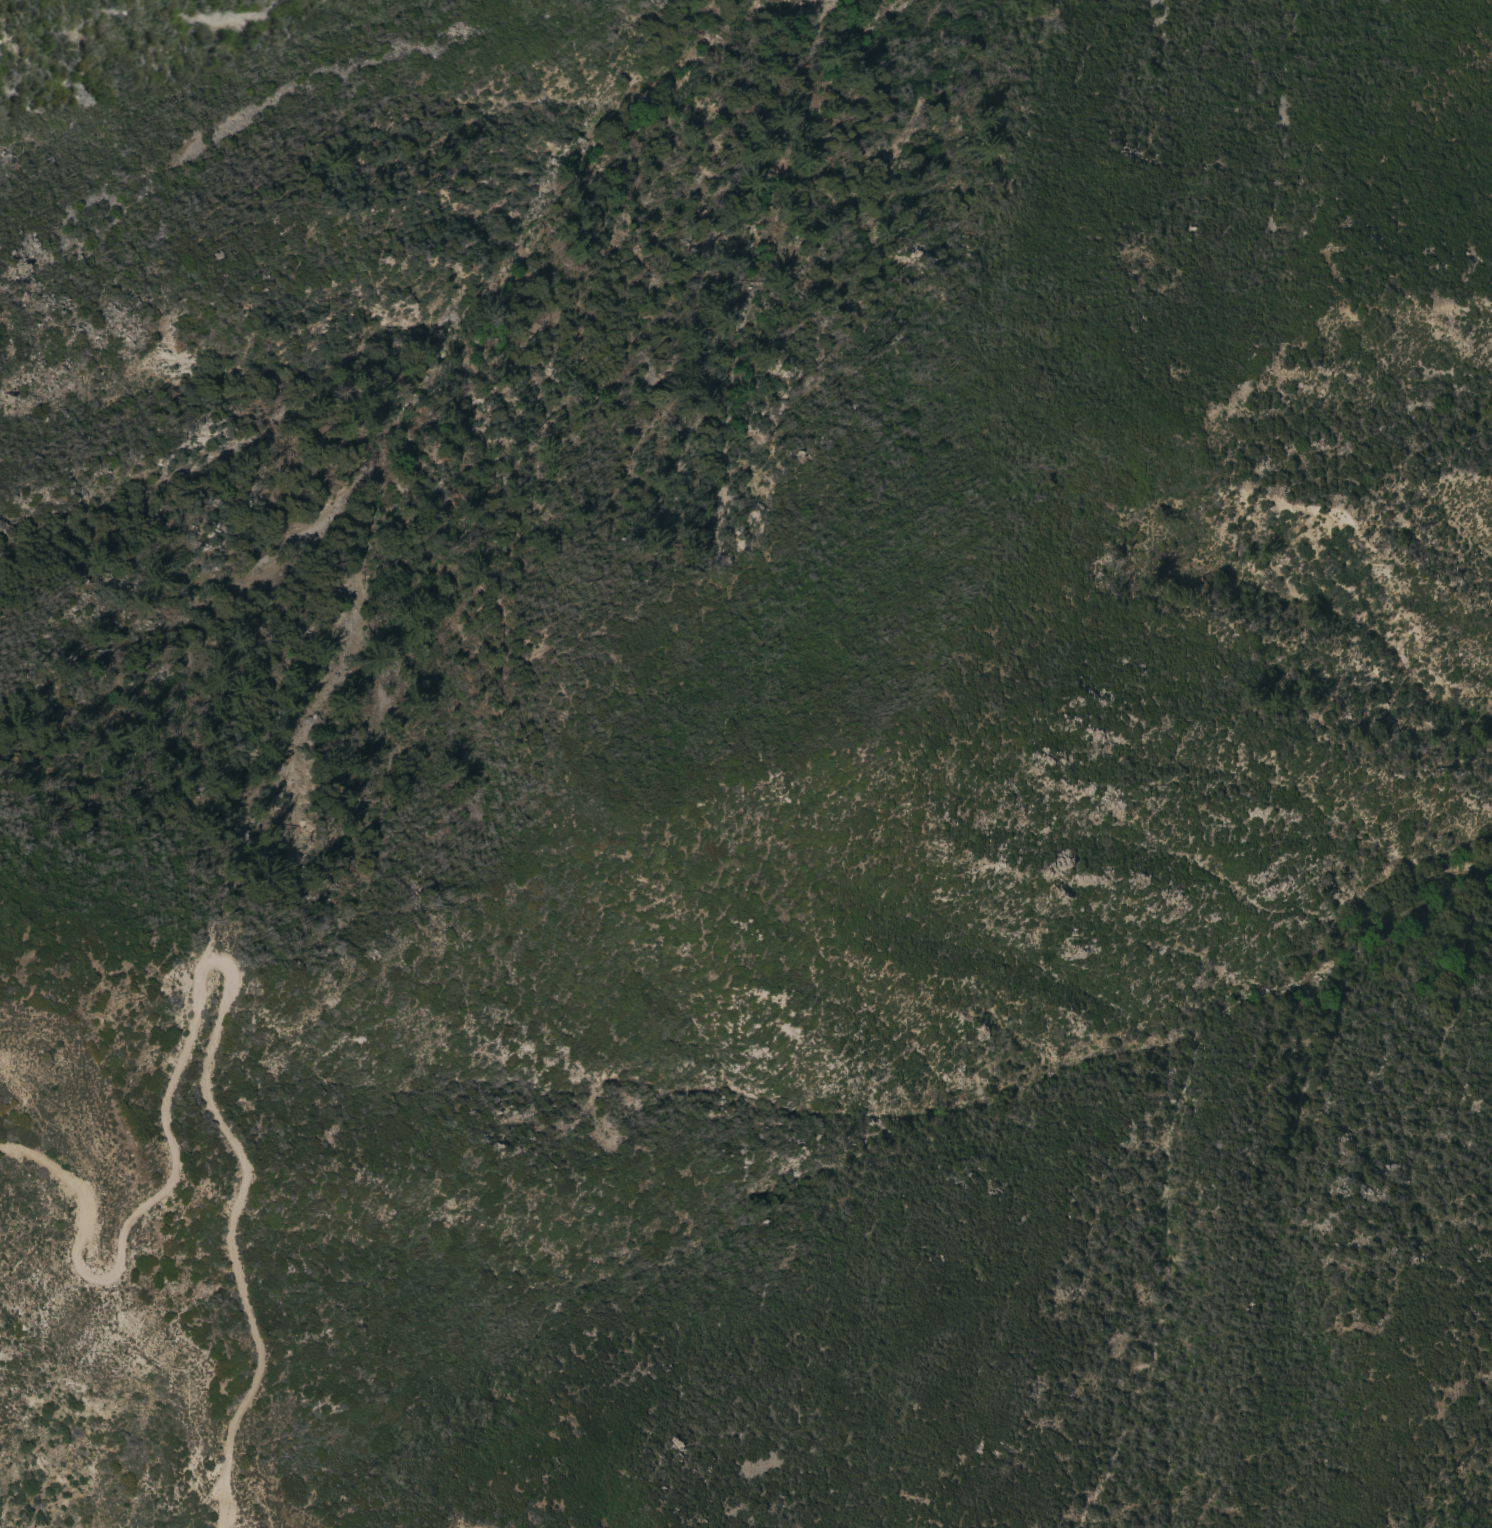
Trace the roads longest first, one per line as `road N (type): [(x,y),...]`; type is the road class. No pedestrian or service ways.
road 1 (track): [(216,1527),(225,1433),(254,1357),(226,1231),(238,1154),(200,1079),(220,957),(208,952),(198,959),(192,1004),(161,1090),(165,1166),(123,1216),(111,1265),(91,1273),(73,1260),(80,1200),(72,1177),(0,1143)]

